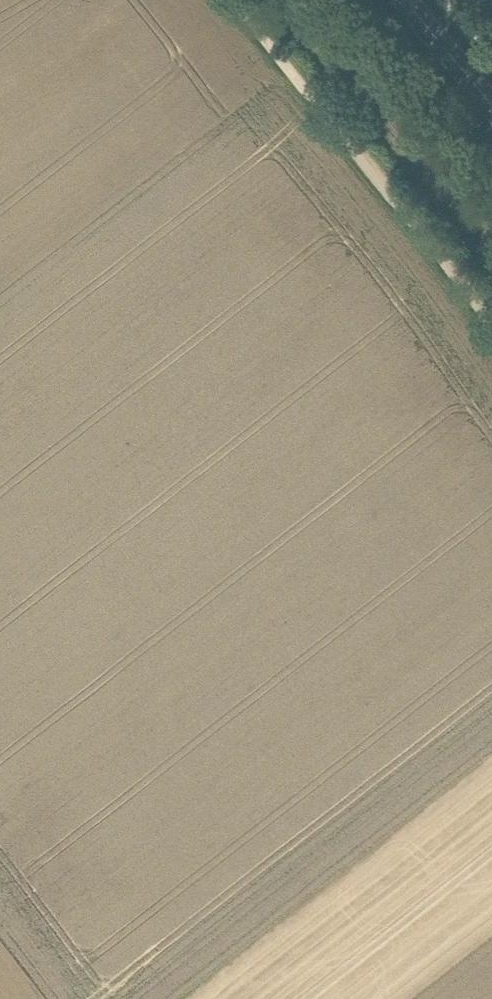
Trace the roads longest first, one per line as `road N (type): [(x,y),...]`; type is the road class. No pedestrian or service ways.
road 1 (track): [(233,0),(491,330)]
road 2 (tertiary): [(491,107),(404,0)]

